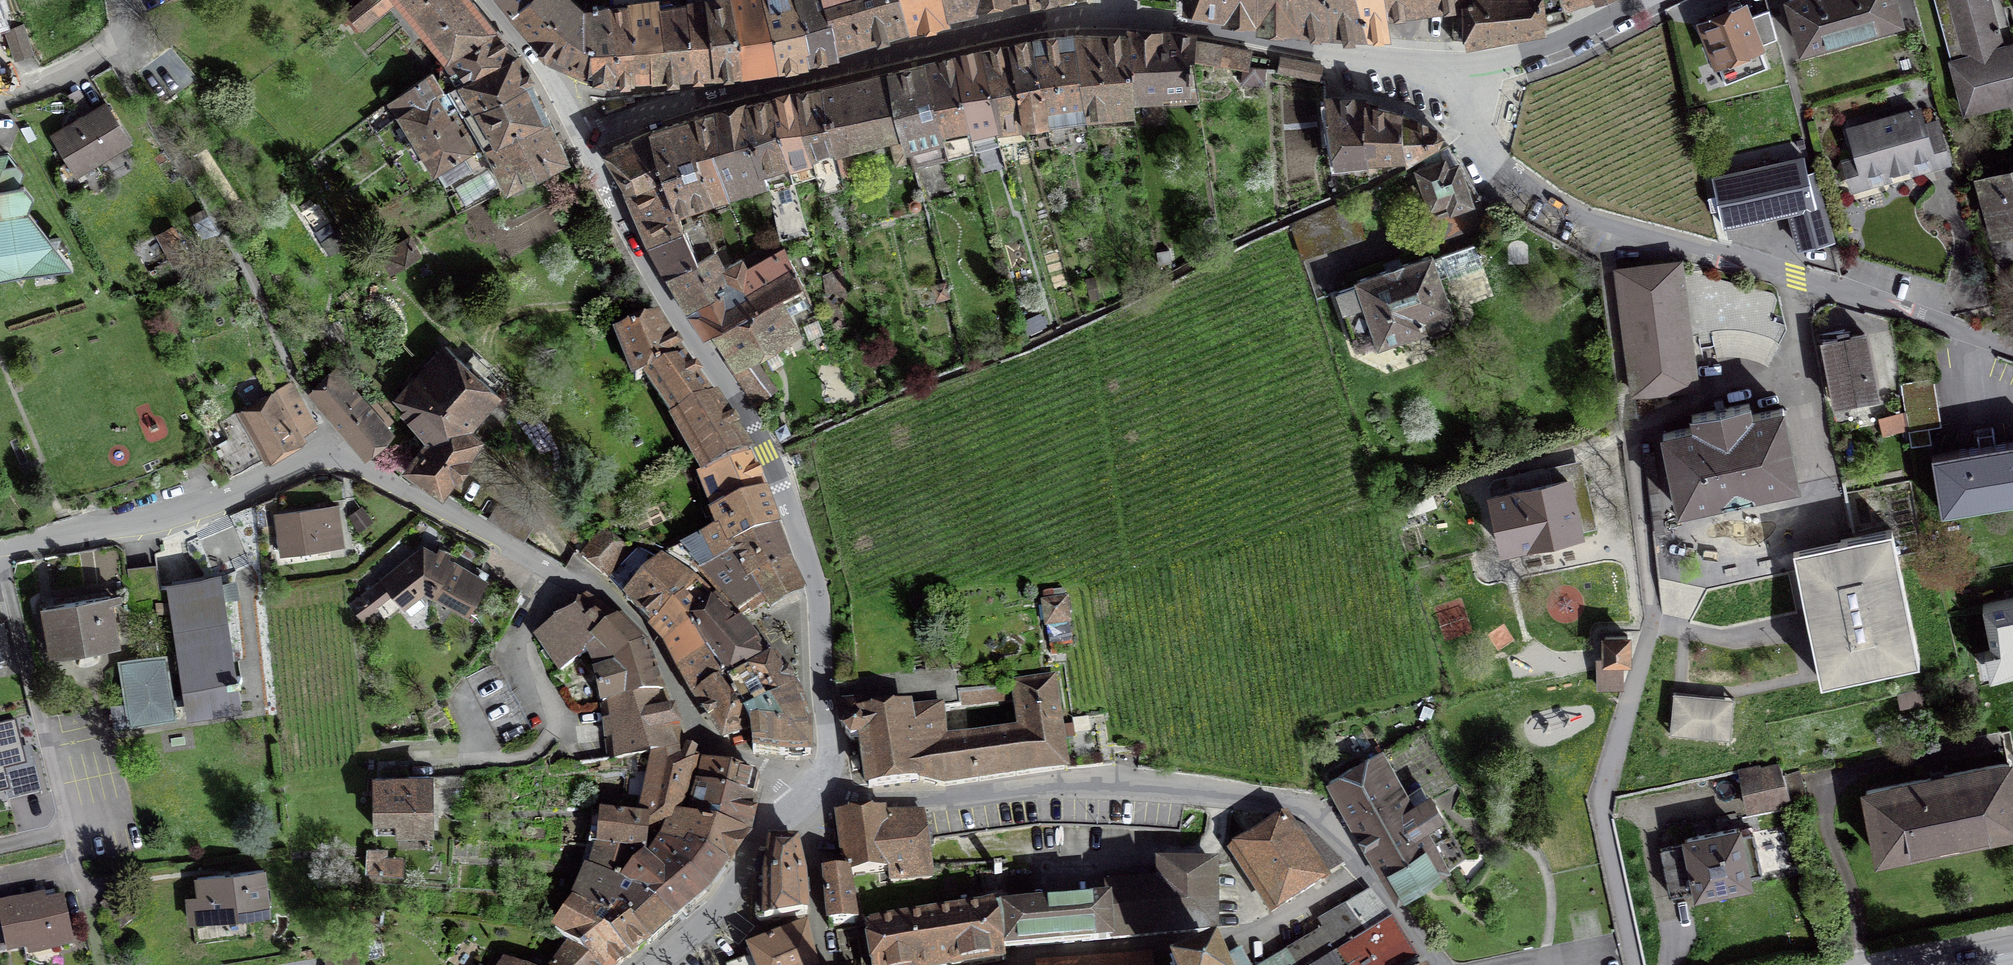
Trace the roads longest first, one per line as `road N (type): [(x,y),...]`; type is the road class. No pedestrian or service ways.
road 1 (residential): [(0,547),(123,528),(306,461),(344,461),(585,584),(649,643),(701,739),(810,791)]
road 2 (tertiary): [(810,791),(828,763),(813,580),(803,546),(768,452),(633,242),(581,138)]
road 3 (residential): [(1440,964),(1304,807),(1099,781),(883,800),(810,791)]
road 4 (residential): [(1461,87),(1469,138),(1504,178),(1582,216),(2012,352)]
road 5 (residential): [(581,138),(703,90),(1123,10)]
road 6 (residential): [(1123,10),(1461,87)]
road 7 (tertiary): [(645,964),(722,902),(779,818),(810,791)]
road 8 (residential): [(1461,87),(1651,0)]
road 9 (tertiary): [(581,138),(480,0)]

